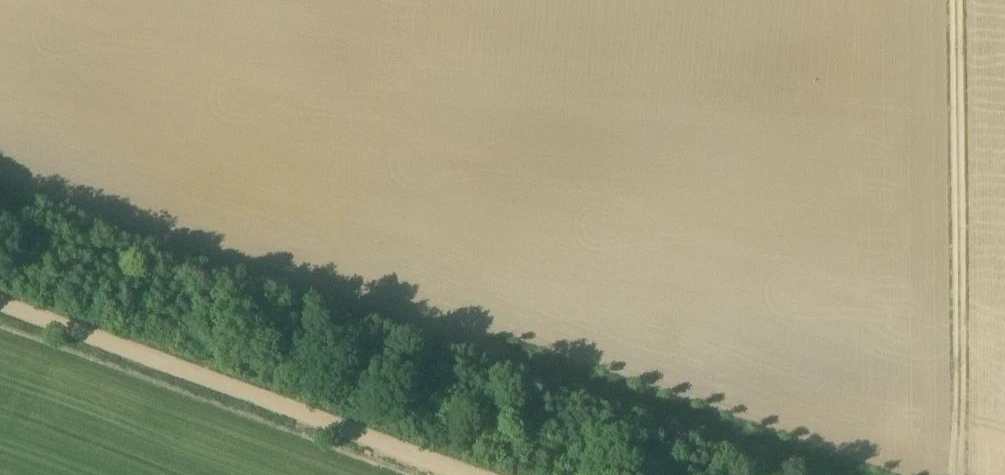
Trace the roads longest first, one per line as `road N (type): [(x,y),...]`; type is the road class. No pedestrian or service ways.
road 1 (track): [(0,308),(466,474)]
road 2 (track): [(955,0),(958,474)]

